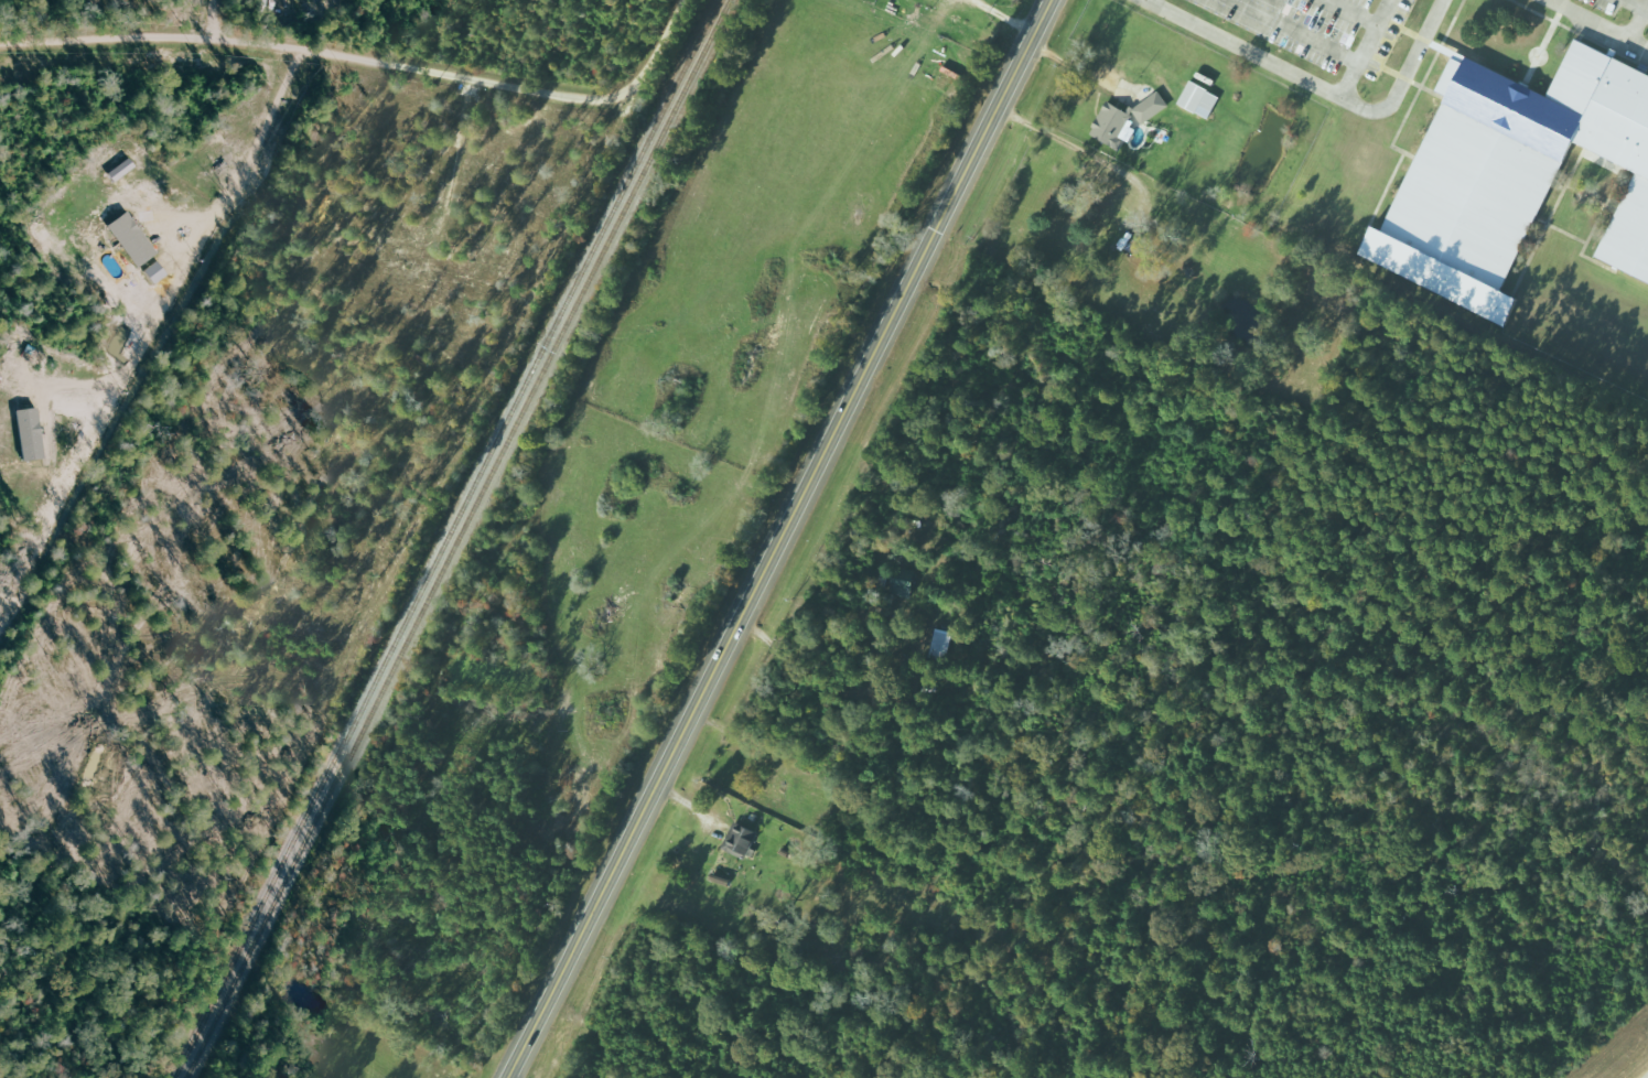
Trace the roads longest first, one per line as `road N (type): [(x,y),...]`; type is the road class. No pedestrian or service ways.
road 1 (secondary): [(510,1077),(1060,0)]
road 2 (residential): [(618,96),(585,103),(300,48),(163,37),(0,41)]

